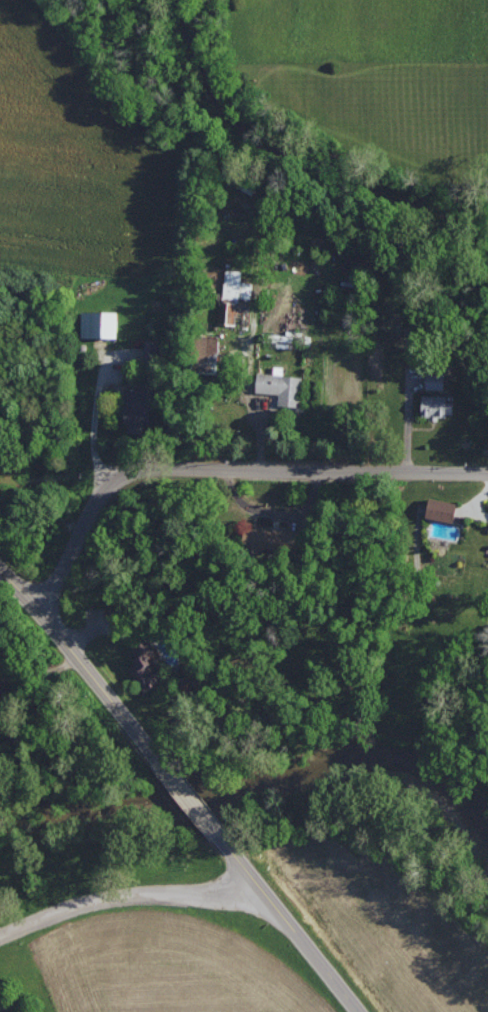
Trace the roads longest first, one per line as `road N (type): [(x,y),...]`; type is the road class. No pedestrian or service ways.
road 1 (tertiary): [(40,610),(107,484),(131,470),(487,471)]
road 2 (tertiary): [(154,754),(0,569)]
road 3 (tertiary): [(356,1011),(217,835)]

